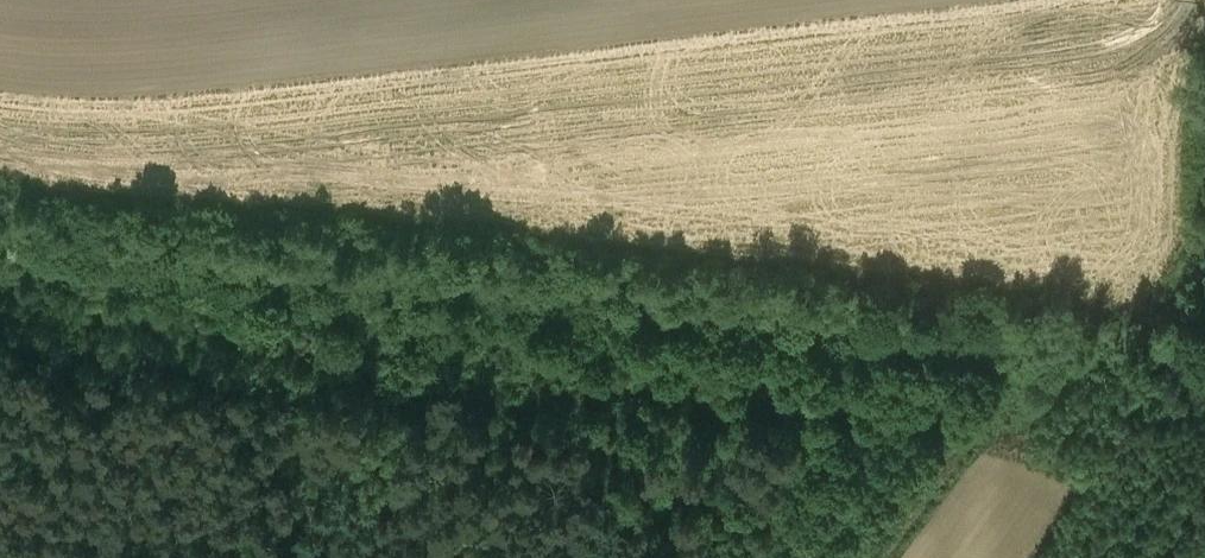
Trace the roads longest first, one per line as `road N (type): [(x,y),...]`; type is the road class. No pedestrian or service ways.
road 1 (track): [(878,557),(1023,369)]

